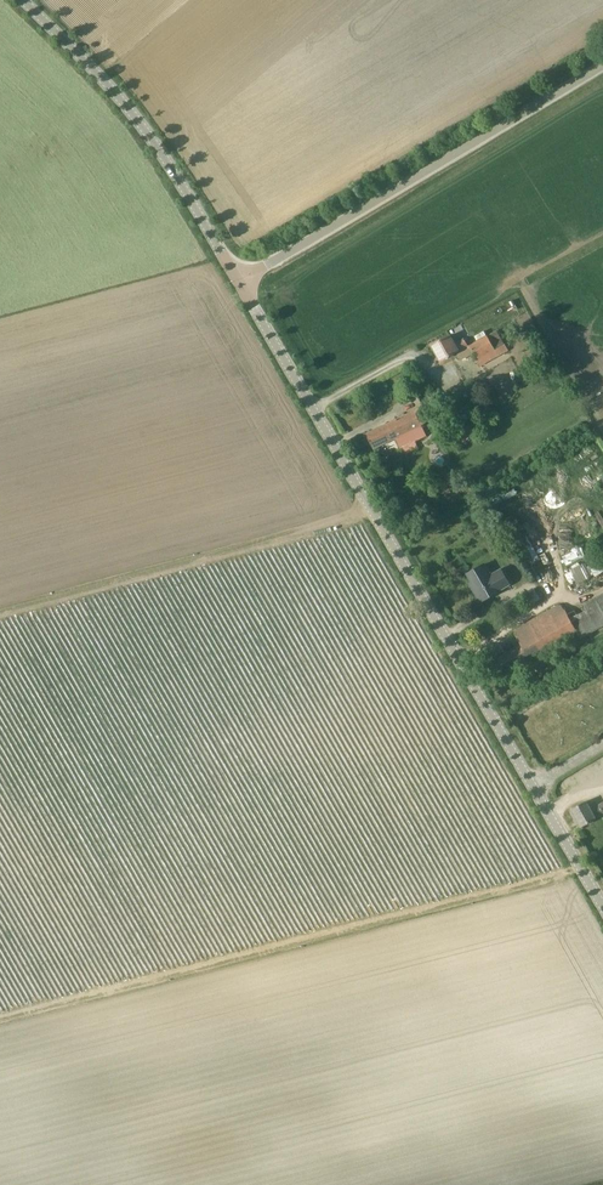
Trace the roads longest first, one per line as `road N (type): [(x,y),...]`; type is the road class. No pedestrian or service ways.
road 1 (unclassified): [(602,912),(234,285)]
road 2 (unclassified): [(234,285),(602,65)]
road 3 (unclassified): [(234,285),(162,149),(22,0)]

